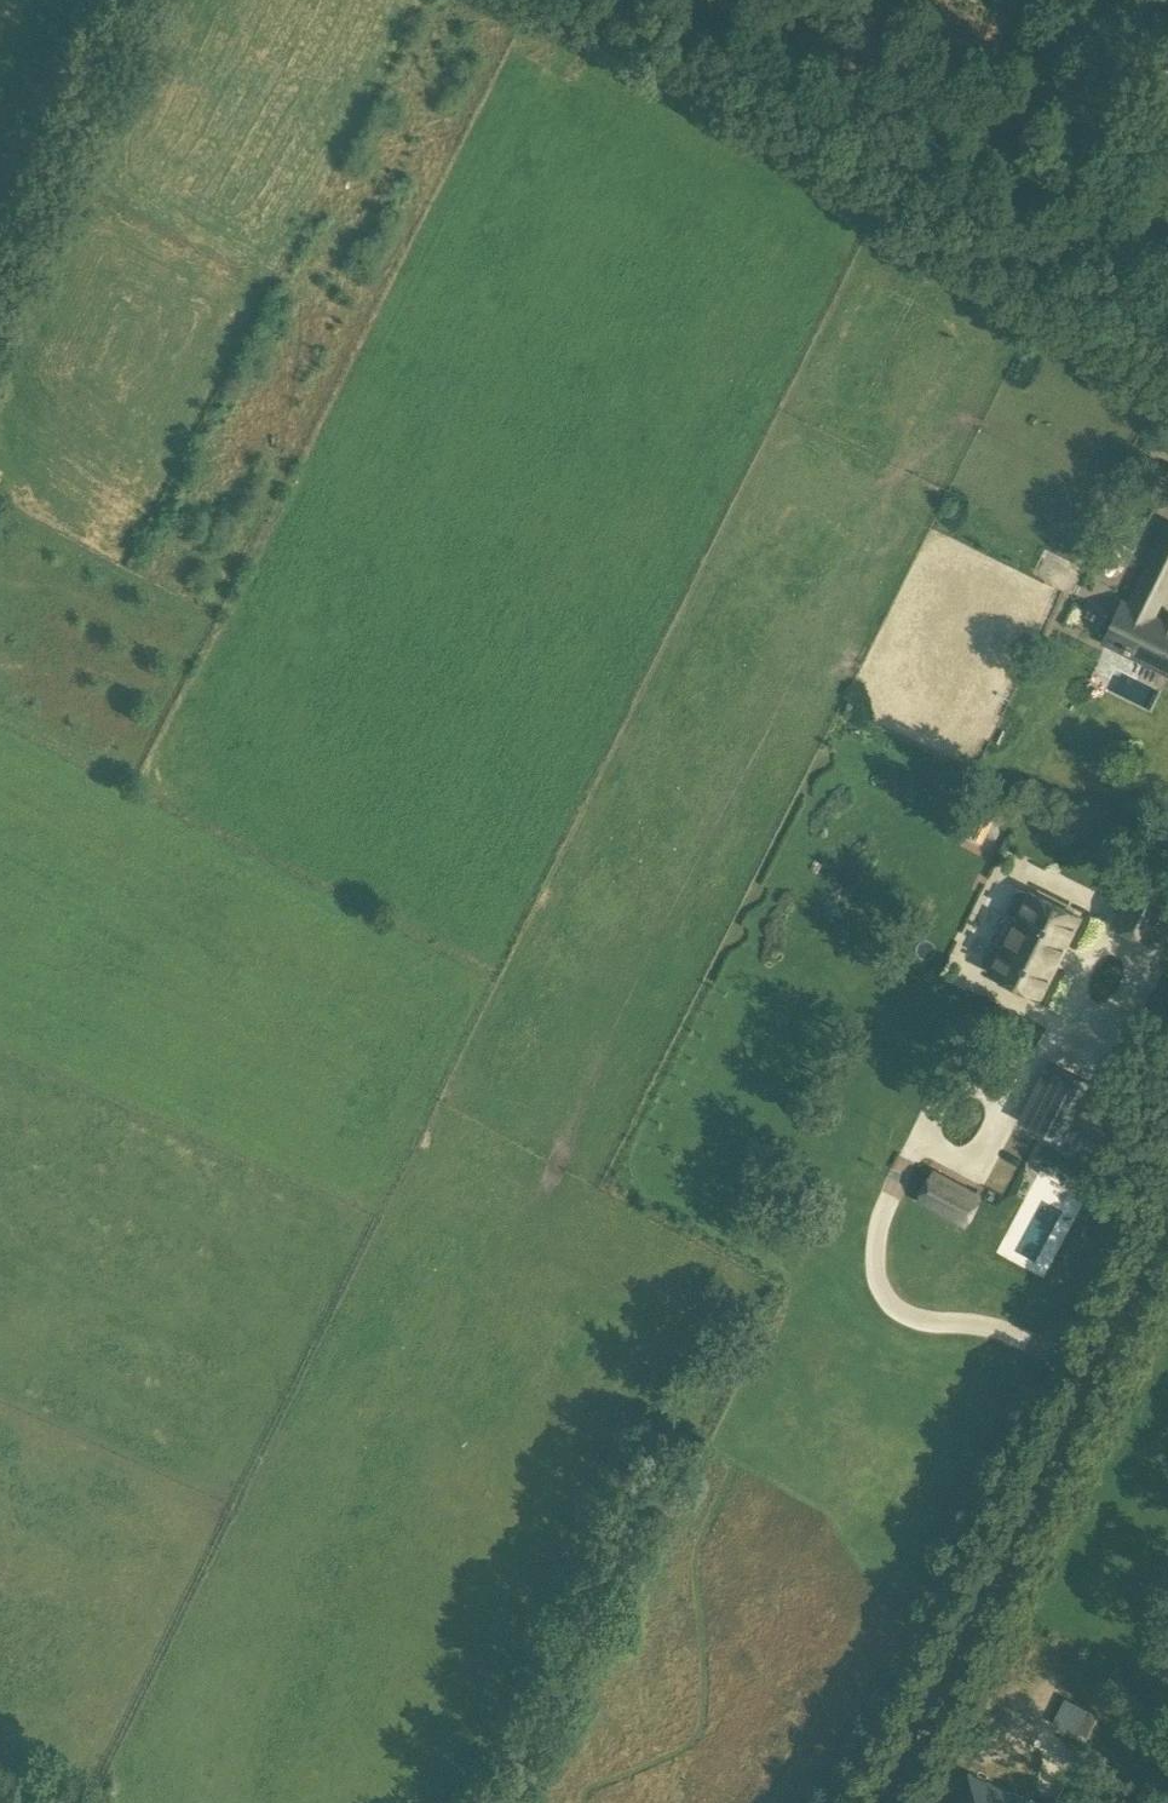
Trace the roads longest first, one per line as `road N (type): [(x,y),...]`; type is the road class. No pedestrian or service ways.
road 1 (unclassified): [(881,1802),(1167,1219)]
road 2 (unclassified): [(1167,359),(634,0)]
road 3 (track): [(129,0),(0,272)]

